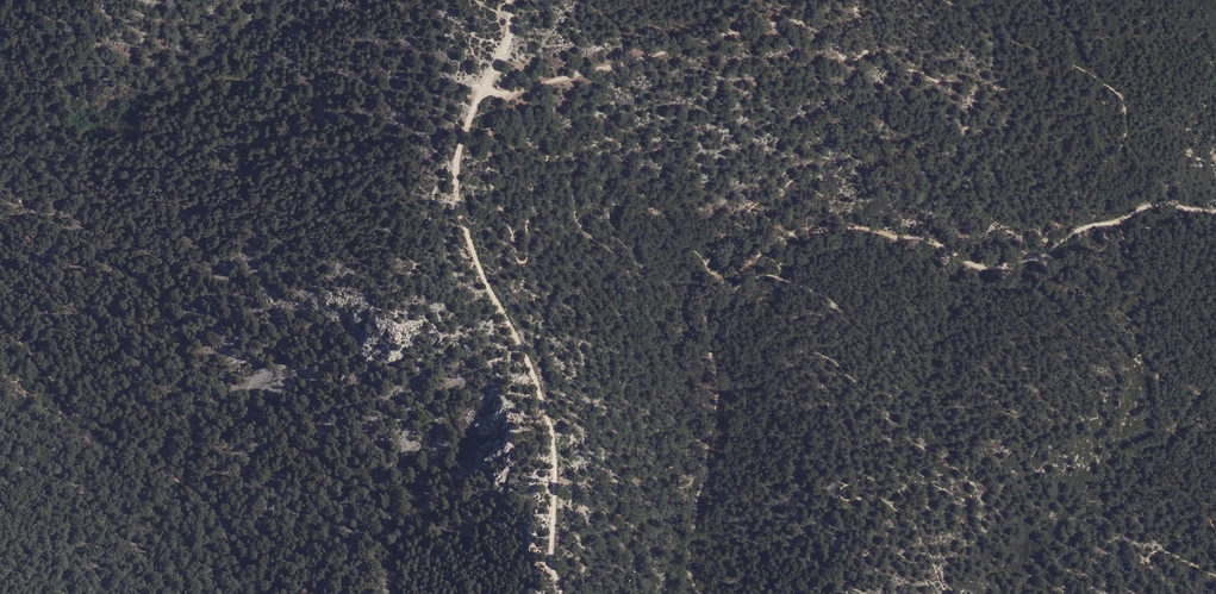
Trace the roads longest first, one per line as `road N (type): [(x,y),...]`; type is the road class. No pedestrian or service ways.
road 1 (track): [(509,0),(512,32),(464,136),(455,193),(550,428),(553,531),(540,558),(564,593)]
road 2 (track): [(483,91),(526,88),(766,24),(803,23),(853,60),(867,40),(851,0)]

